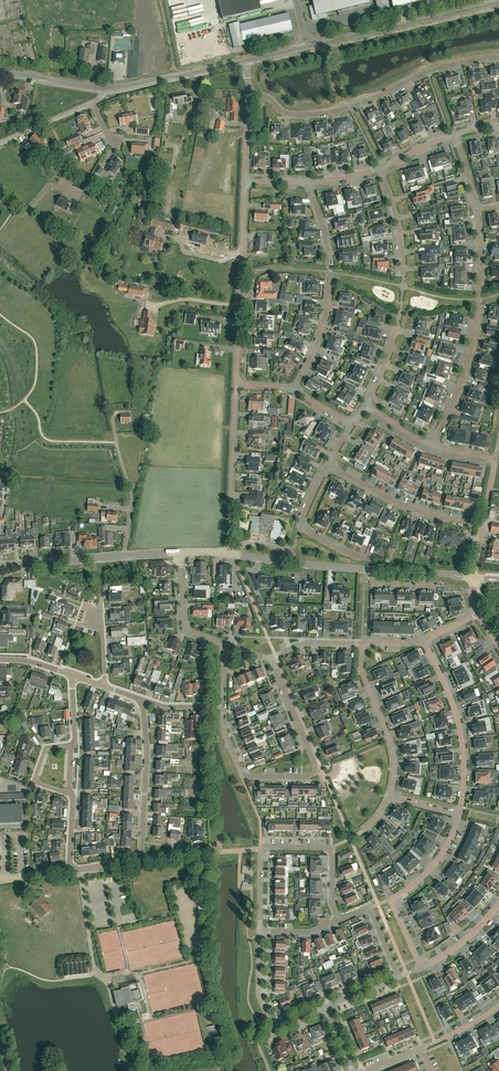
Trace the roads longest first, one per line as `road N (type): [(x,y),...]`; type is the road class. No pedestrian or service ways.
road 1 (residential): [(498,57),(436,69),(329,112),(288,114),(248,93)]
road 2 (residential): [(224,643),(223,731),(242,777),(318,773)]
road 3 (residential): [(236,384),(245,182)]
road 4 (unclassified): [(307,47),(496,4)]
road 5 (residential): [(474,579),(495,460),(431,446)]
road 6 (residential): [(459,815),(437,861),(391,901),(421,967)]
road 7 (residential): [(423,640),(460,729),(459,815)]
road 8 (residential): [(318,773),(273,663),(224,643)]
road 9 (residential): [(141,860),(142,700)]
road 10 (residential): [(389,797),(392,750),(363,675),(362,644)]
road 11 (residential): [(328,465),(408,507),(474,524)]
road 12 (residential): [(227,553),(236,395)]
road 13 (residential): [(110,404),(132,496),(124,556)]
road 14 (unclassified): [(103,88),(249,60)]
road 15 (tertiary): [(374,569),(227,553)]
road 16 (residential): [(479,308),(462,379),(431,446)]
road 17 (residential): [(328,465),(300,527),(368,560)]
road 18 (residential): [(339,920),(331,848),(261,847)]
road 19 (tertiary): [(124,556),(0,566)]

